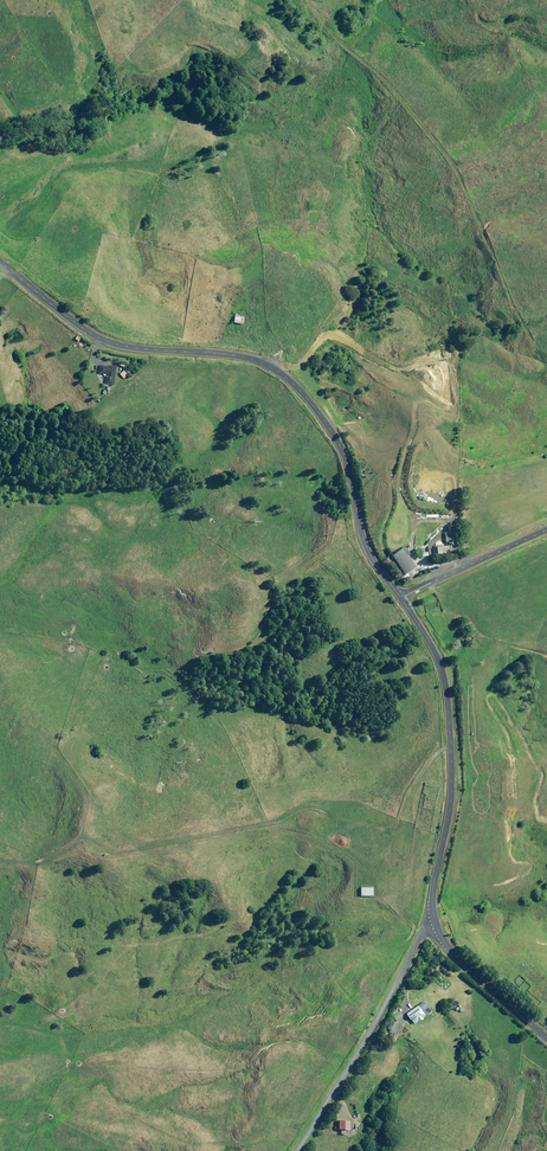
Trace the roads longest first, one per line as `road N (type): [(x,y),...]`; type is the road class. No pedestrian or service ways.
road 1 (tertiary): [(401,598),(364,539),(340,446),(287,378),(244,357),(108,342),(0,262)]
road 2 (tertiary): [(437,924),(433,892),(452,788),(446,689),(401,598)]
road 3 (unclassified): [(437,924),(422,932),(295,1150)]
road 4 (unclassified): [(401,598),(546,530)]
road 5 (tertiary): [(546,1038),(460,961),(437,924)]

